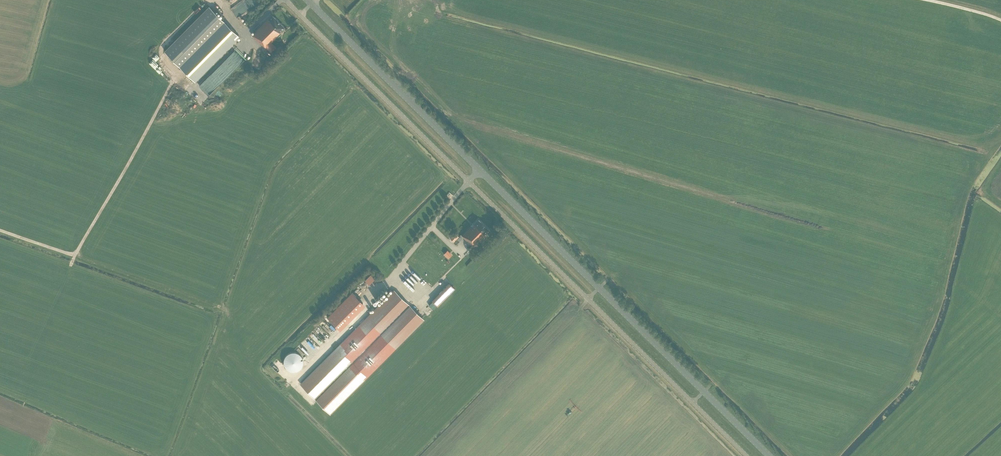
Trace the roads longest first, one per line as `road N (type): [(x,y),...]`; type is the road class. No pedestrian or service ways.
road 1 (track): [(216,1),(163,45),(159,59),(175,78),(71,266)]
road 2 (unclassified): [(469,181),(286,0)]
road 3 (primary): [(478,170),(307,0)]
road 4 (primary): [(599,289),(478,170)]
road 5 (unclassified): [(588,298),(469,181)]
road 6 (unclassified): [(693,402),(588,298)]
road 7 (primary): [(703,392),(599,289)]

